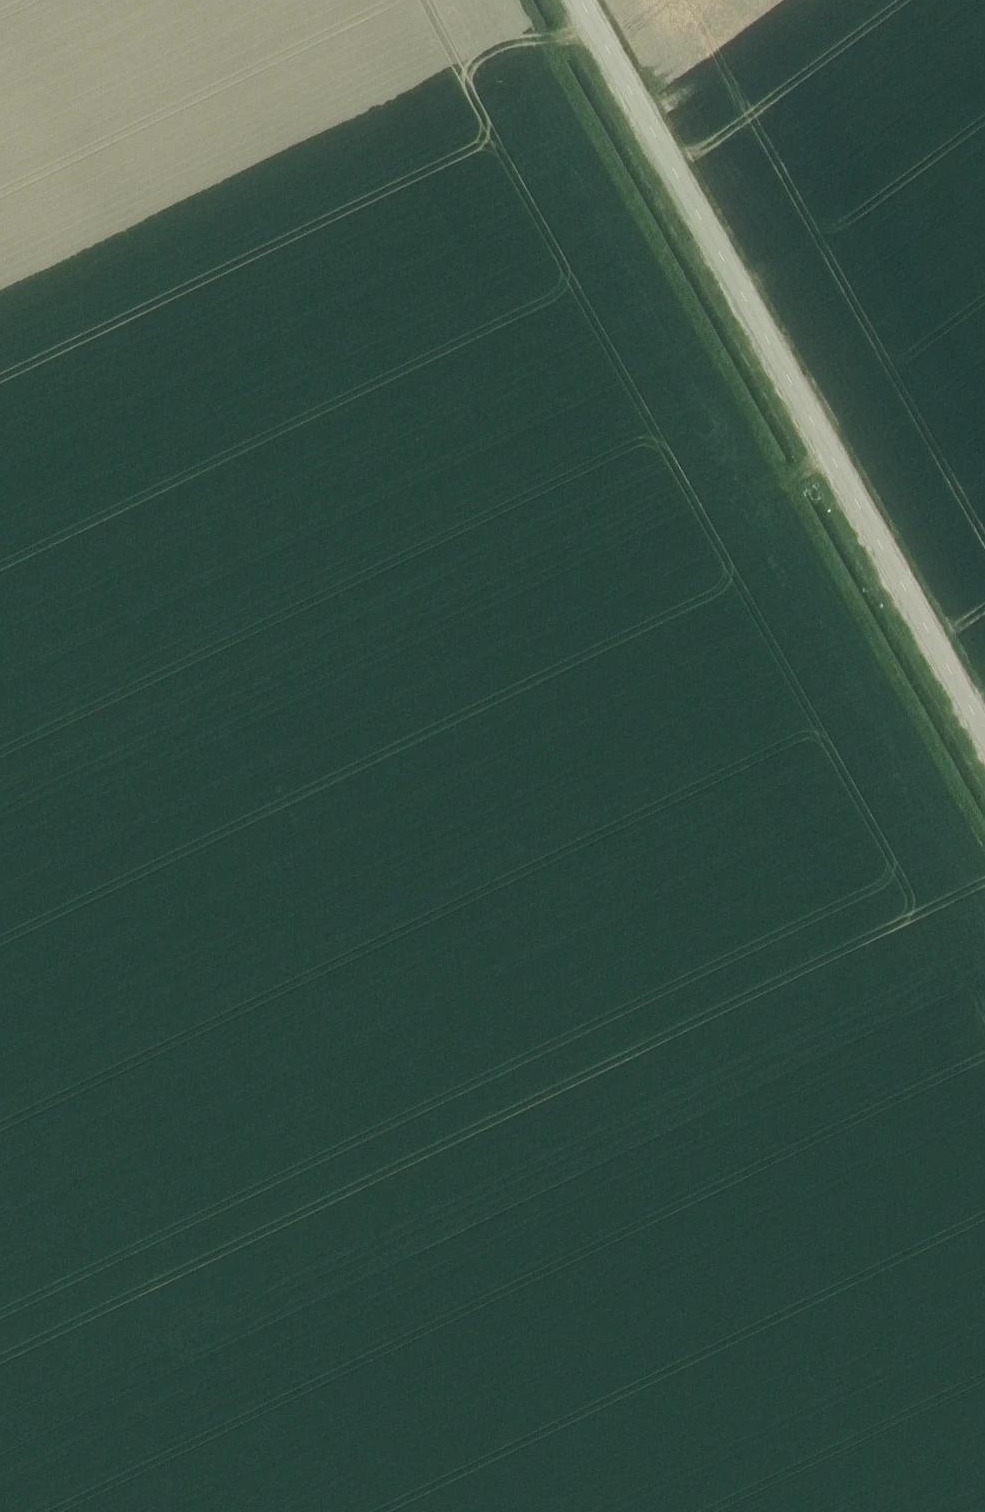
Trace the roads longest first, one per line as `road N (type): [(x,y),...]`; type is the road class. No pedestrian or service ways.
road 1 (tertiary): [(984,728),(582,0)]

